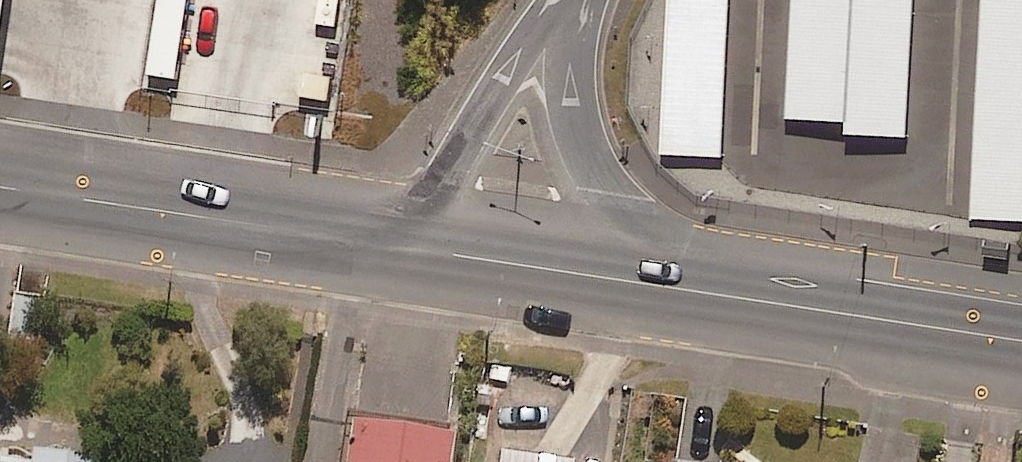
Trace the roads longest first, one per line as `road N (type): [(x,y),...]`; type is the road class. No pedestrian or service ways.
road 1 (secondary): [(0,188),(427,251)]
road 2 (secondary): [(617,278),(1021,337)]
road 3 (motorway): [(574,0),(484,112),(450,171),(427,251)]
road 4 (motorway): [(595,0),(593,117),(614,195),(617,278)]
road 5 (secondary): [(427,251),(617,278)]

